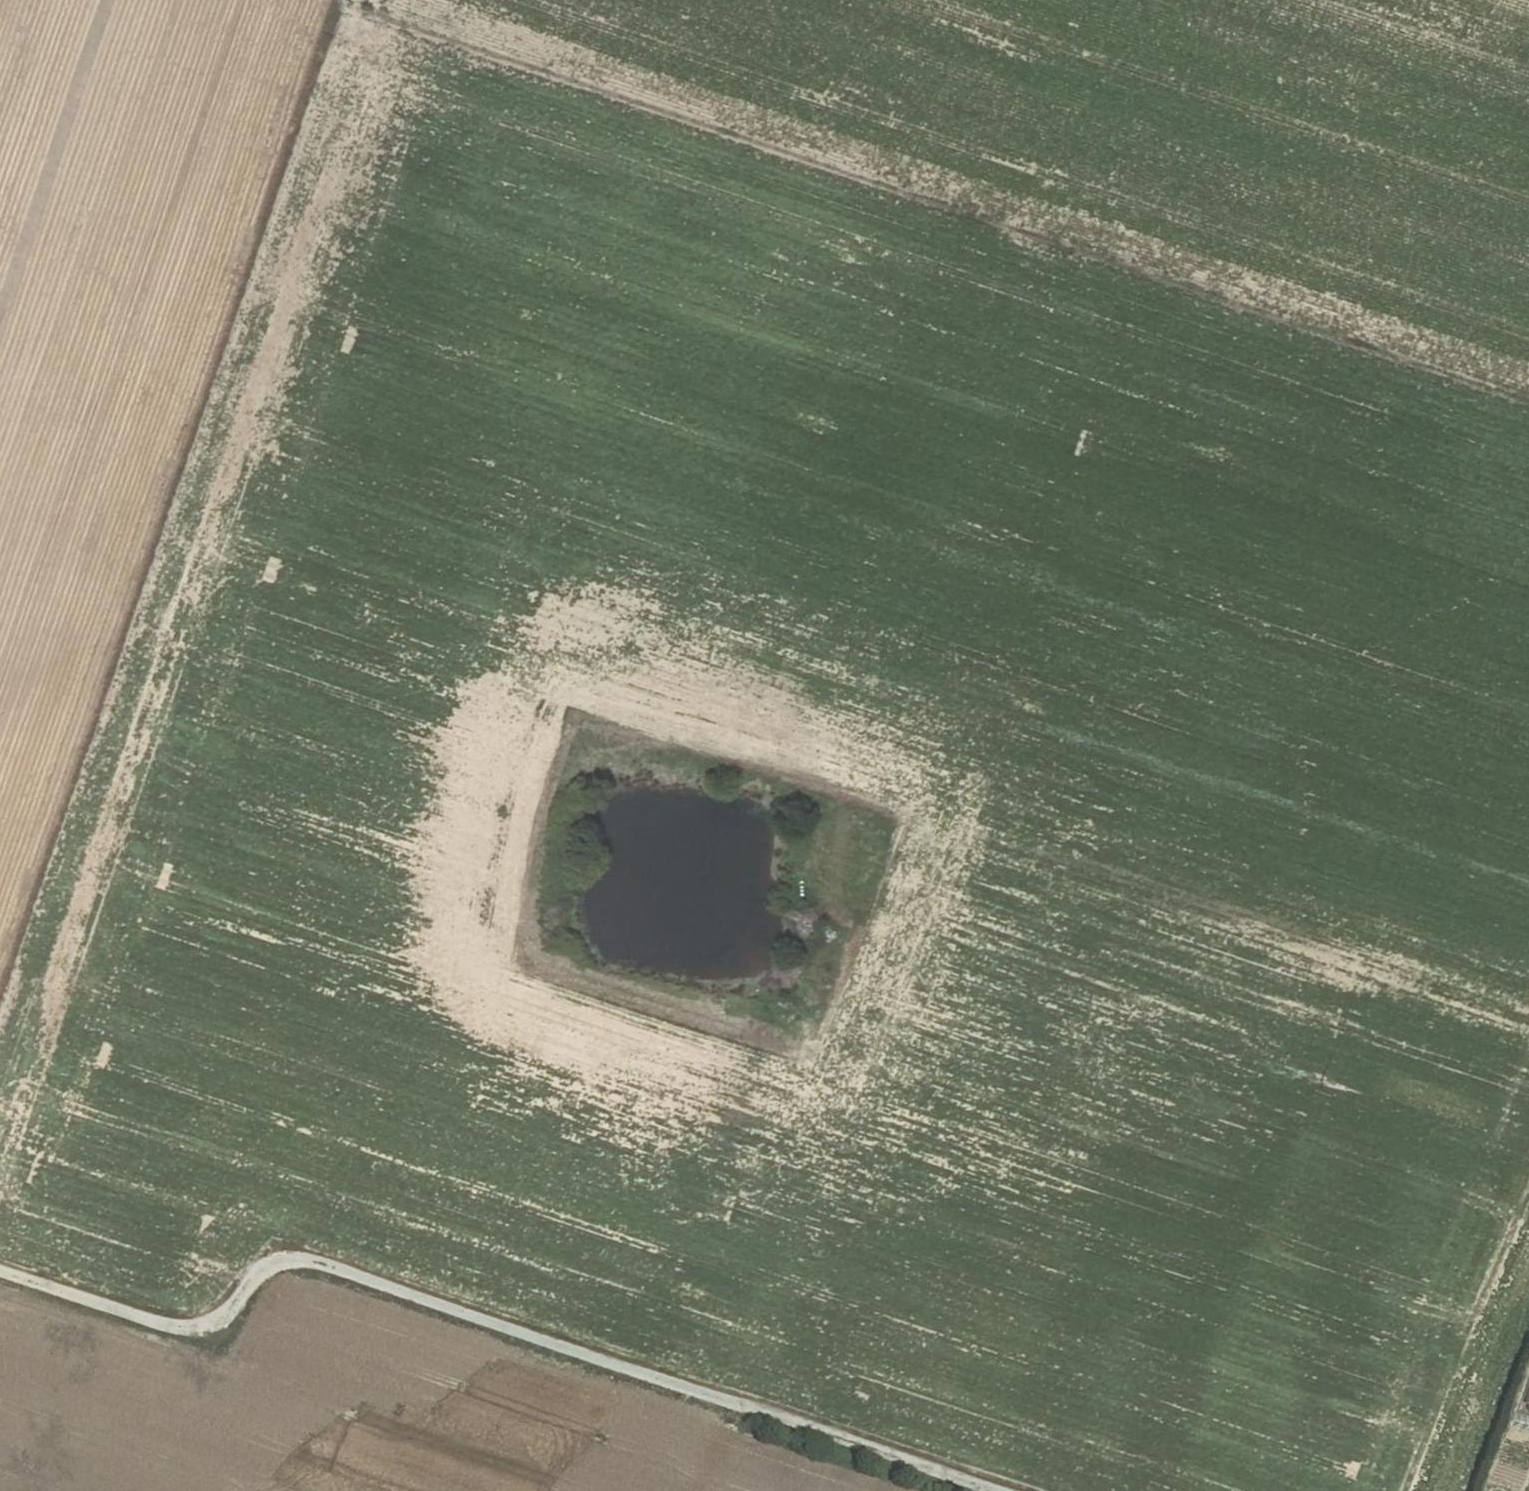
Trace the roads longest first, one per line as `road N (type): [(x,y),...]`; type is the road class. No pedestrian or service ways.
road 1 (unclassified): [(0,1271),(188,1335),(219,1325),(253,1267),(286,1251),(996,1490)]

